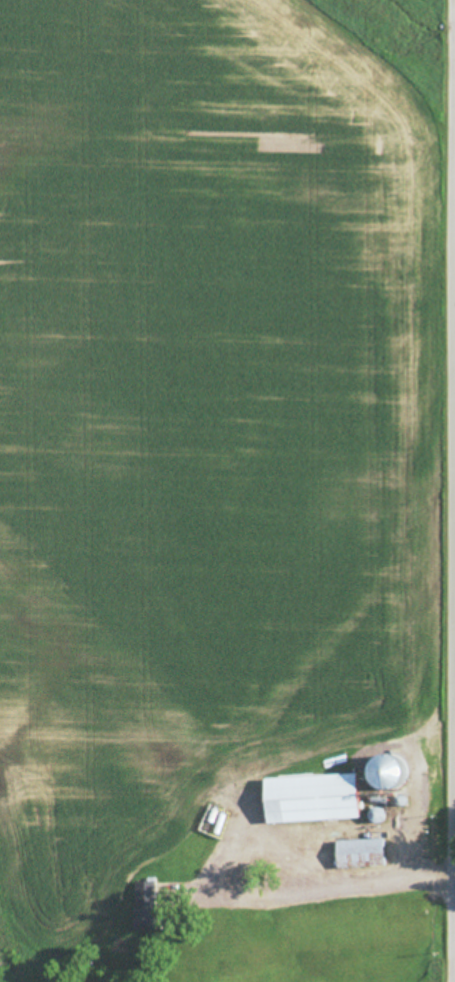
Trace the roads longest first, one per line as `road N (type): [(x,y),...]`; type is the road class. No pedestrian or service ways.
road 1 (residential): [(451,981),(433,0)]

